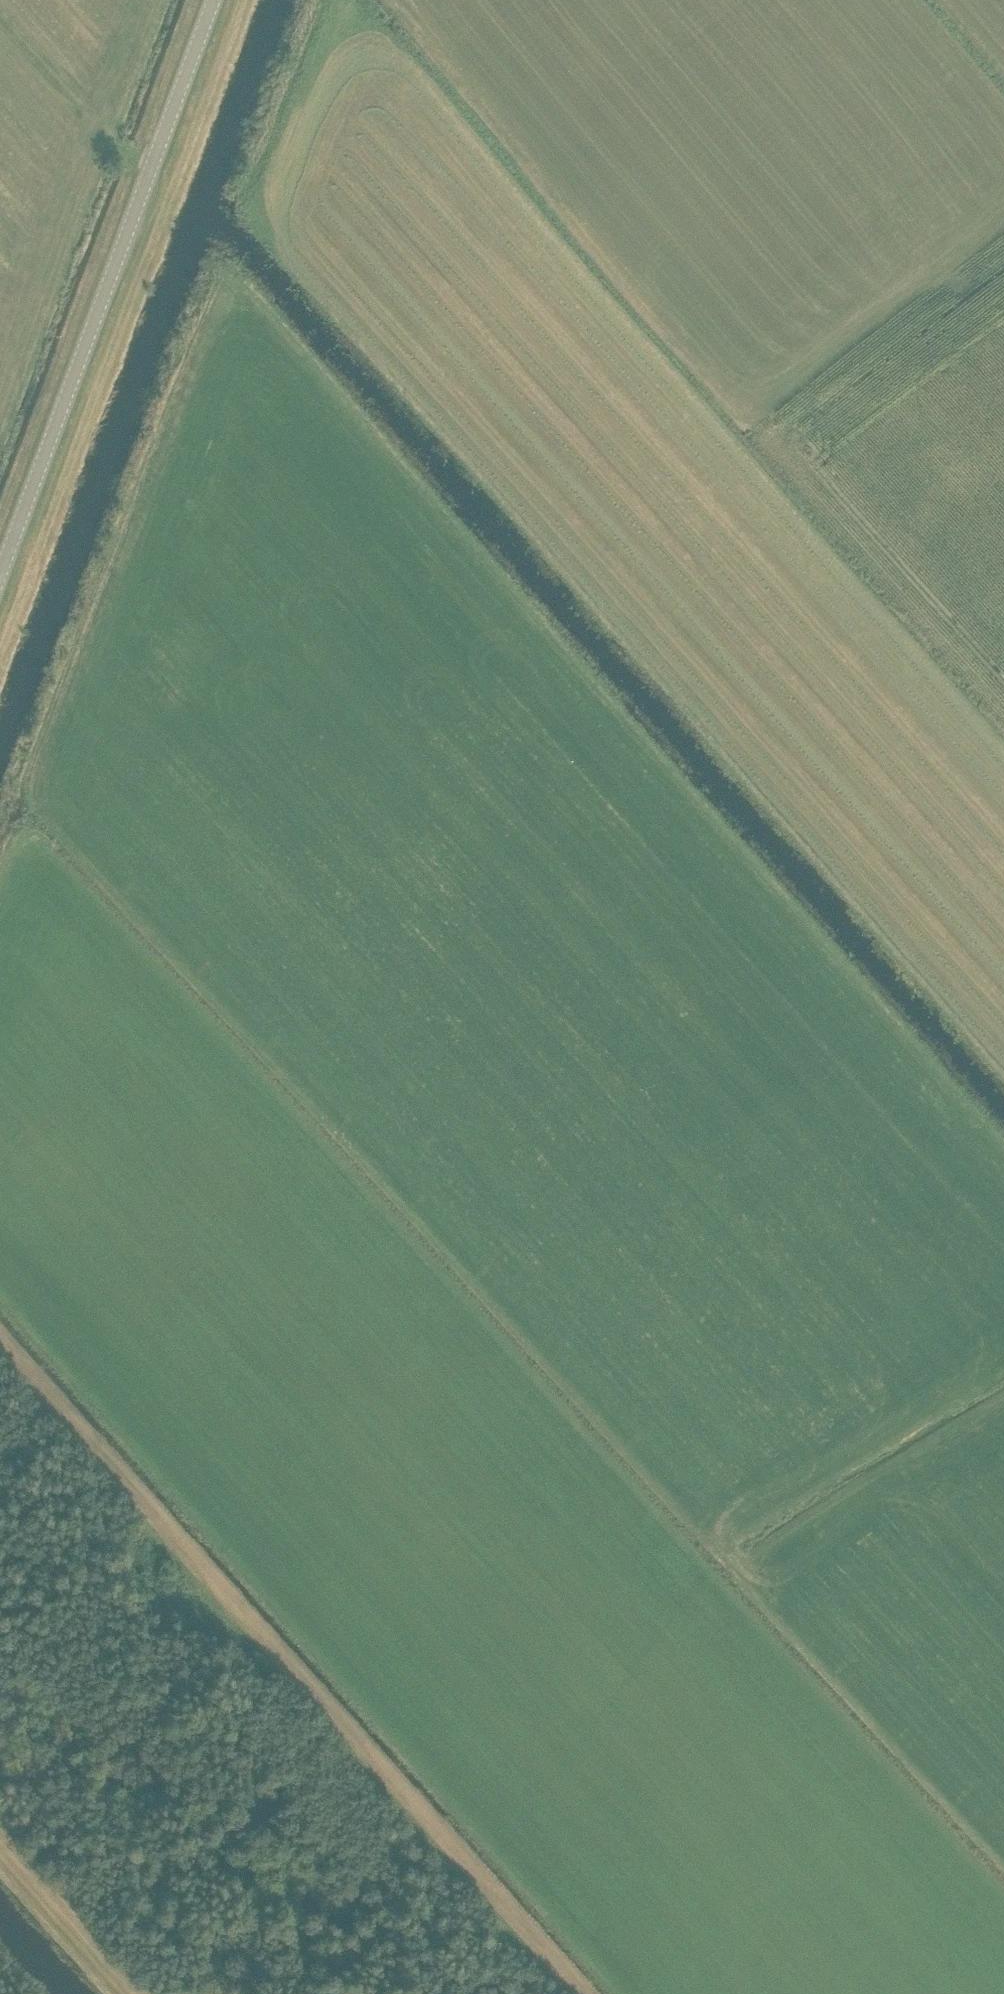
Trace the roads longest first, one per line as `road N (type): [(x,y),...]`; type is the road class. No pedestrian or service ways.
road 1 (tertiary): [(0,575),(213,0)]

